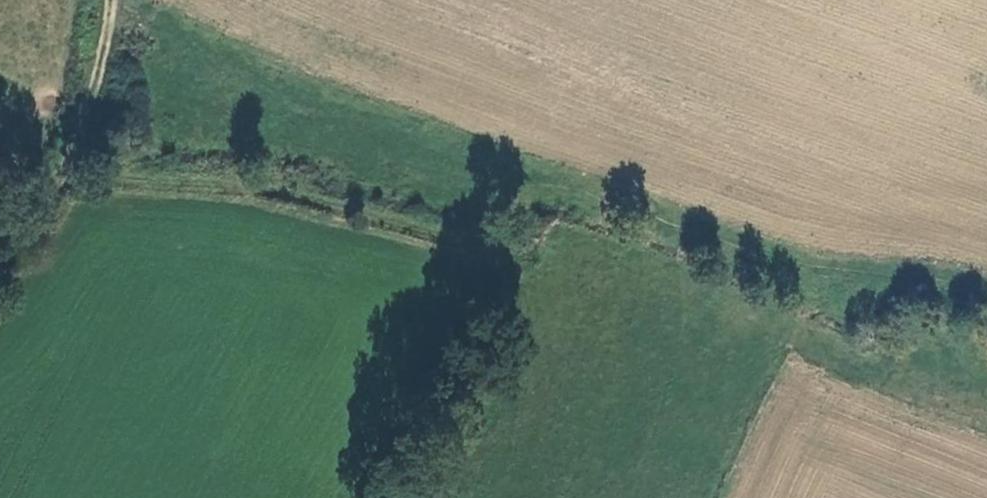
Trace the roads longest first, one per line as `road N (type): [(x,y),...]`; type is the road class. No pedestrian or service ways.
road 1 (track): [(0,238),(78,145),(118,0)]

